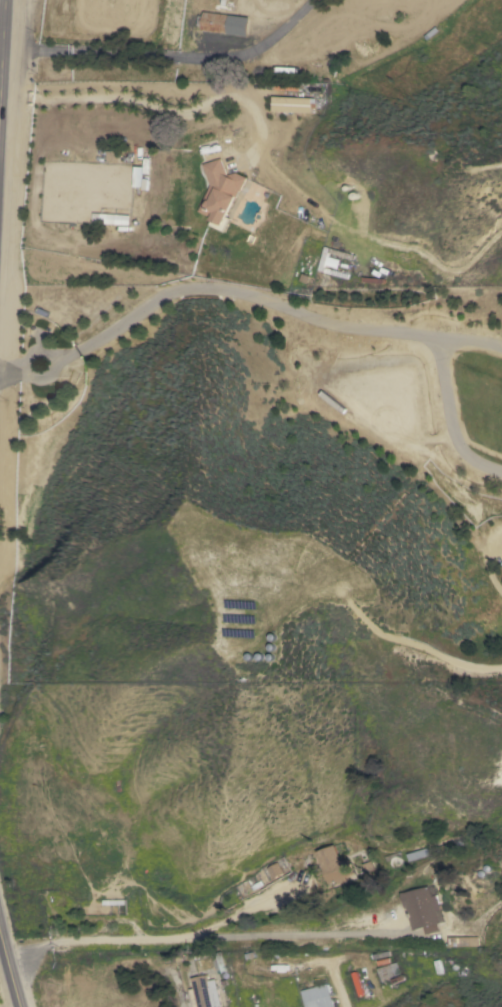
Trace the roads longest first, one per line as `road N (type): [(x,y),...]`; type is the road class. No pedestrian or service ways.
road 1 (residential): [(4,959),(50,944),(419,935)]

